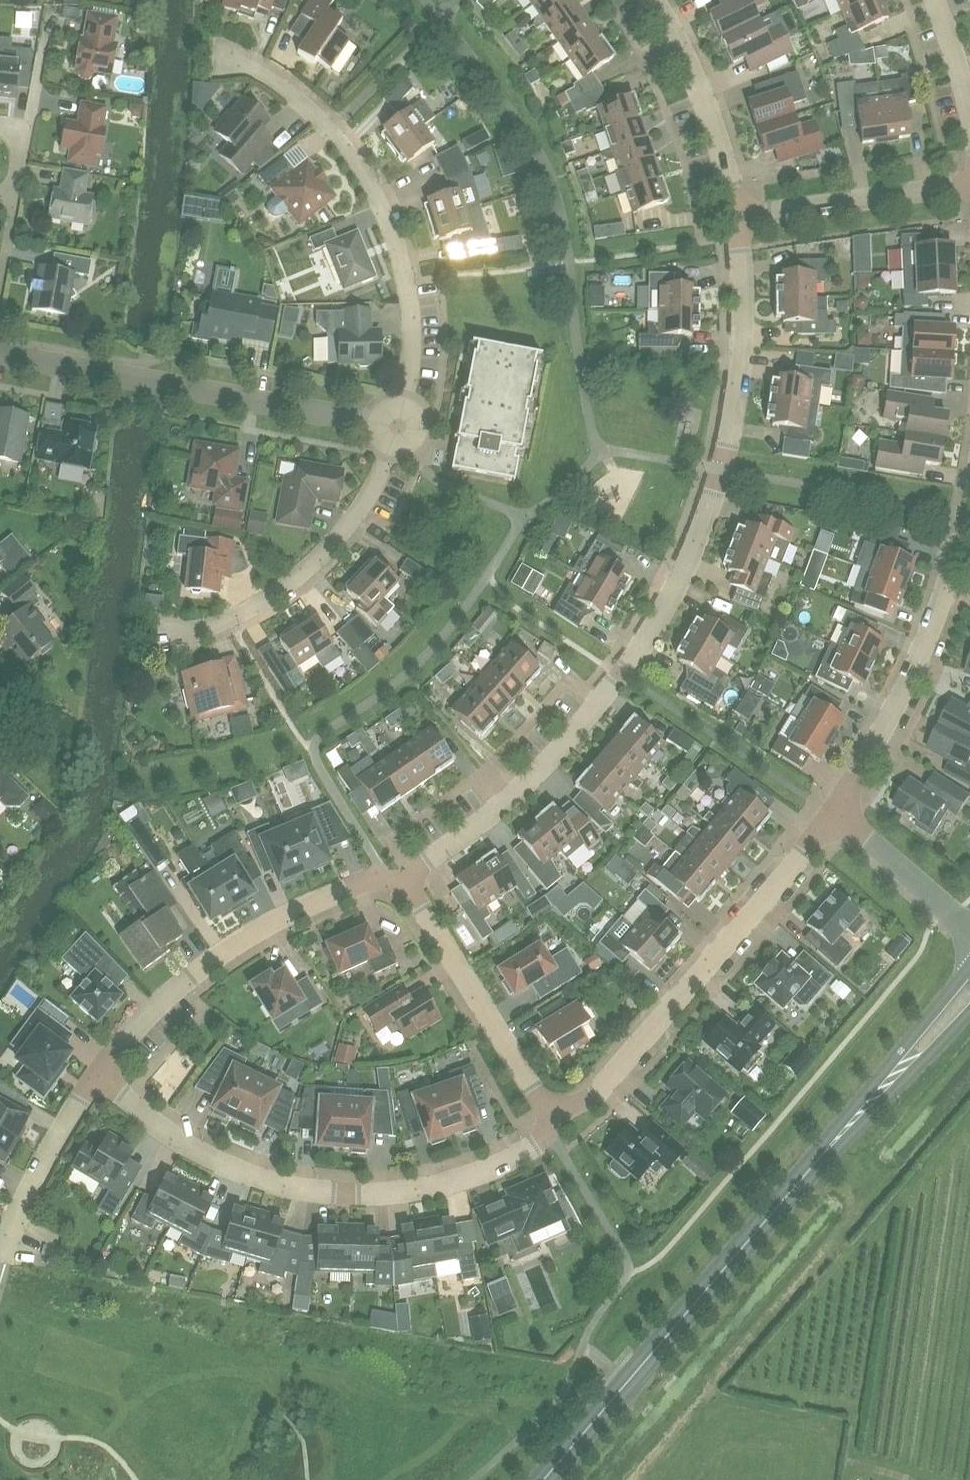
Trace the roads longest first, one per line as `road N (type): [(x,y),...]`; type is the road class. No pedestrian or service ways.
road 1 (residential): [(409,878),(562,746),(622,675),(671,597),(707,515),(735,415),(737,216)]
road 2 (secondary): [(969,983),(544,1479)]
road 3 (residential): [(552,1116),(519,1153),(470,1176),(346,1195),(237,1170),(148,1119),(99,1076)]
road 4 (residential): [(833,811),(596,1096),(552,1116)]
road 5 (residential): [(398,426),(0,353)]
road 6 (residential): [(99,1076),(136,1026),(225,949),(354,884),(409,878)]
road 7 (residential): [(969,499),(918,655),(833,811)]
road 8 (residential): [(157,633),(227,620),(280,592),(354,516),(398,426)]
road 9 (residential): [(398,426),(412,341),(406,282),(374,194),(330,131)]
road 10 (residential): [(552,1116),(409,878)]
road 11 (residential): [(737,216),(969,183)]
road 12 (residential): [(737,216),(692,52),(664,0)]
road 13 (residential): [(1,1255),(64,1123),(99,1076)]
road 14 (residential): [(833,811),(969,928)]
road 15 (residential): [(330,131),(443,18)]
road 16 (residential): [(330,131),(254,71),(214,58)]
road 17 (residential): [(26,132),(49,11)]

